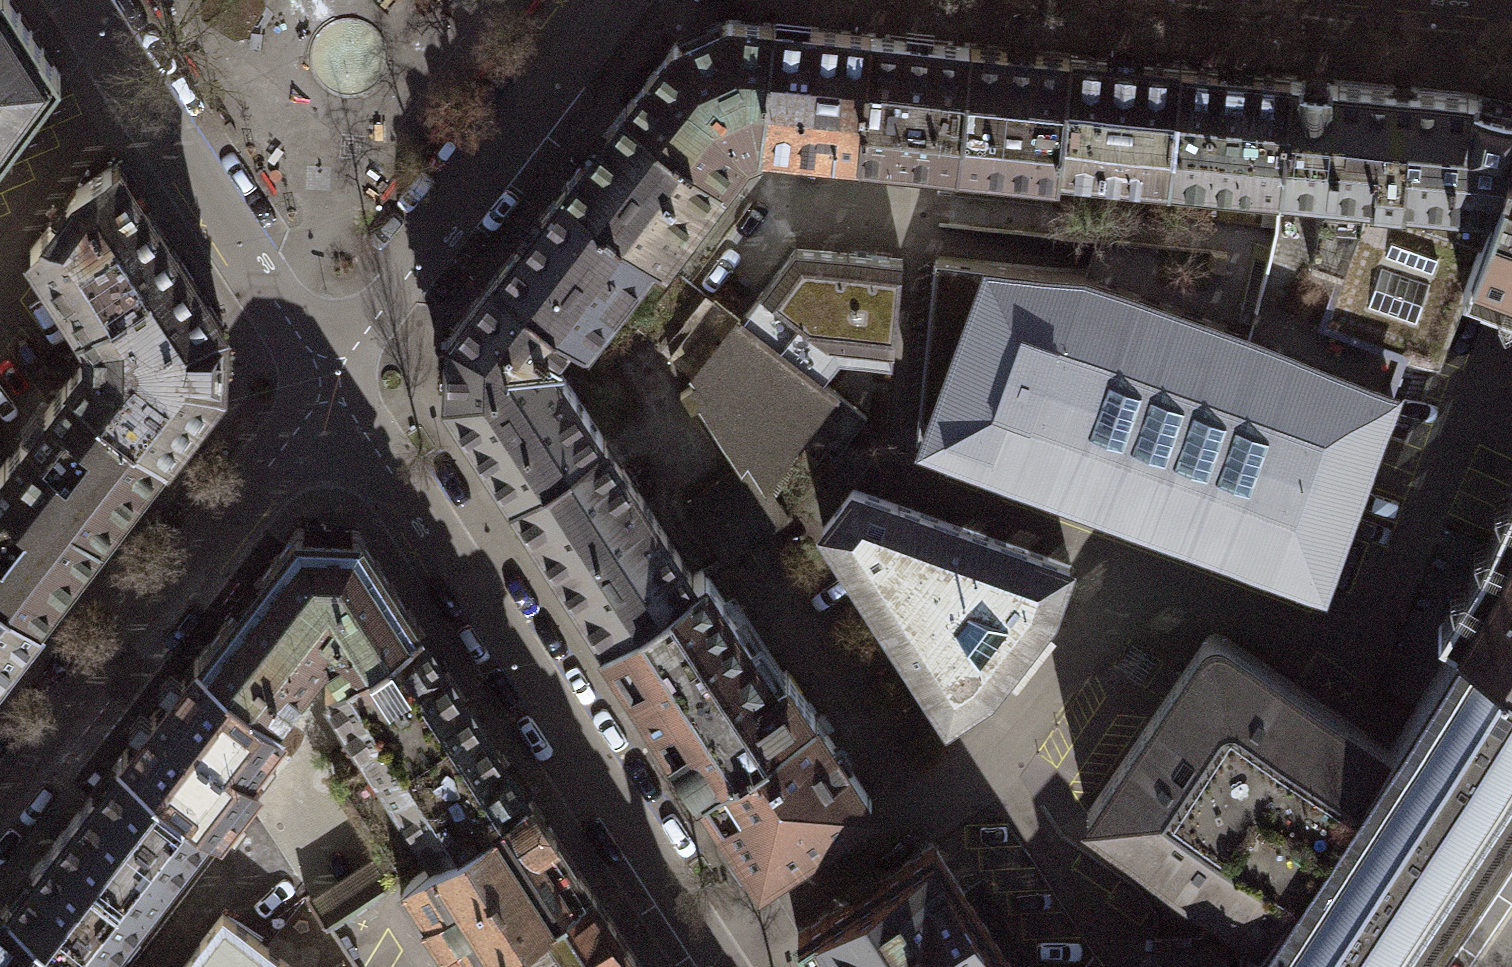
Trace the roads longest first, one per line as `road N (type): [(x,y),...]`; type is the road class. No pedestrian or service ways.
road 1 (residential): [(331,382),(715,966)]
road 2 (residential): [(0,806),(331,382)]
road 3 (residential): [(331,382),(618,0)]
road 4 (residential): [(72,0),(331,382)]

